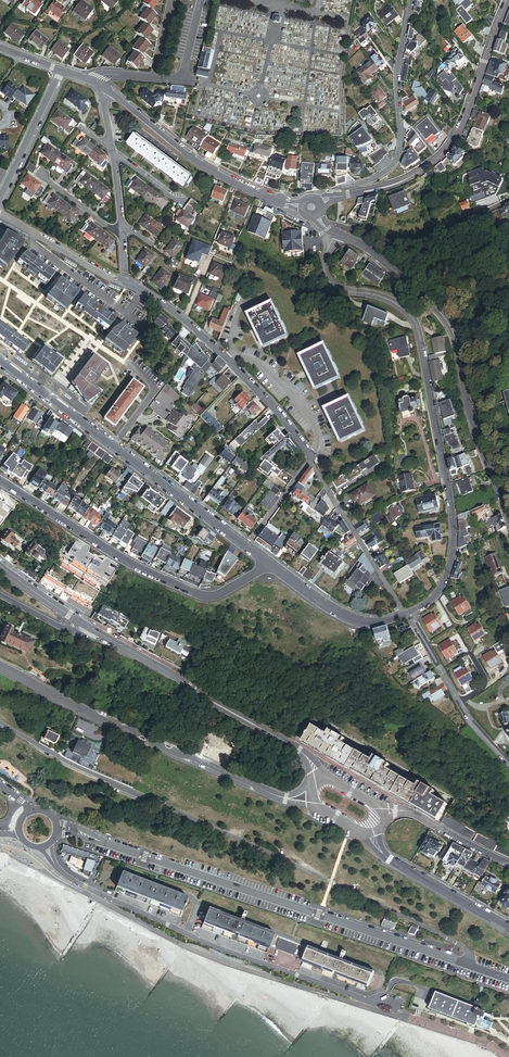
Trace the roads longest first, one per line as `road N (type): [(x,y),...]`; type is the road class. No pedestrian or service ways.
road 1 (residential): [(468,967),(468,949),(0,721)]
road 2 (residential): [(409,614),(431,601),(452,562),(449,490),(417,325),(384,298),(333,286),(324,267),(336,233)]
road 3 (residential): [(468,967),(59,828)]
road 4 (residential): [(46,847),(71,879),(186,933),(389,1002)]
road 5 (residential): [(336,233),(381,259),(449,324),(475,429),(508,518)]
road 6 (residential): [(270,564),(213,596),(197,596),(137,569),(0,482)]
road 7 (residential): [(0,360),(247,545)]
road 8 (residential): [(0,666),(279,797)]
road 9 (residential): [(336,197),(408,180),(438,160),(466,115),(507,0)]
road 10 (residential): [(309,460),(277,410),(222,354),(125,282)]
road 11 (tertiary): [(306,756),(85,625)]
road 12 (residential): [(411,0),(398,75),(398,155),(383,174),(334,190),(336,197)]
road 13 (residential): [(108,91),(205,166),(265,196),(312,207)]
road 14 (residential): [(508,202),(405,237),(324,227)]
road 15 (residential): [(409,614),(309,460)]
road 16 (residential): [(270,564),(363,622),(409,614)]
road 17 (residential): [(125,282),(0,215)]
road 18 (residential): [(0,200),(61,72)]
road 19 (tertiary): [(387,859),(508,930)]

